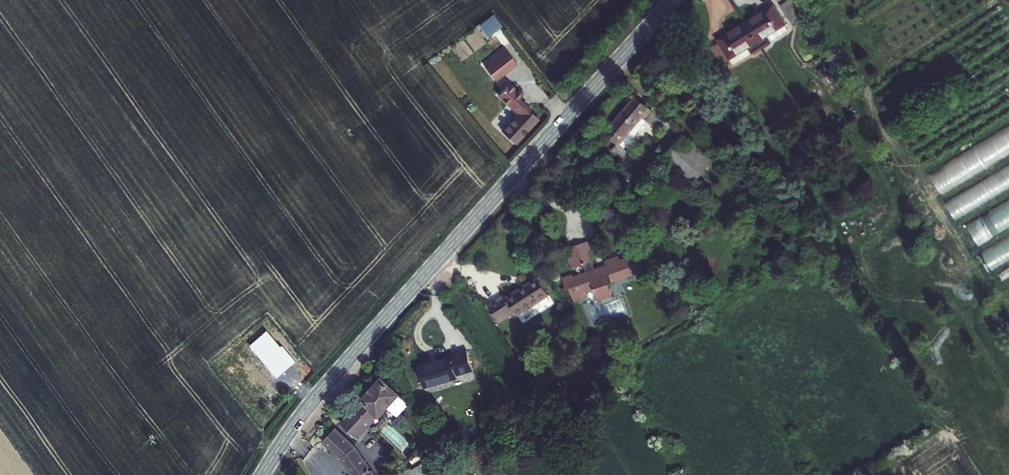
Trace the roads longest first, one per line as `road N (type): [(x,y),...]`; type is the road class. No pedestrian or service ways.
road 1 (tertiary): [(671,0),(332,378),(262,474)]

